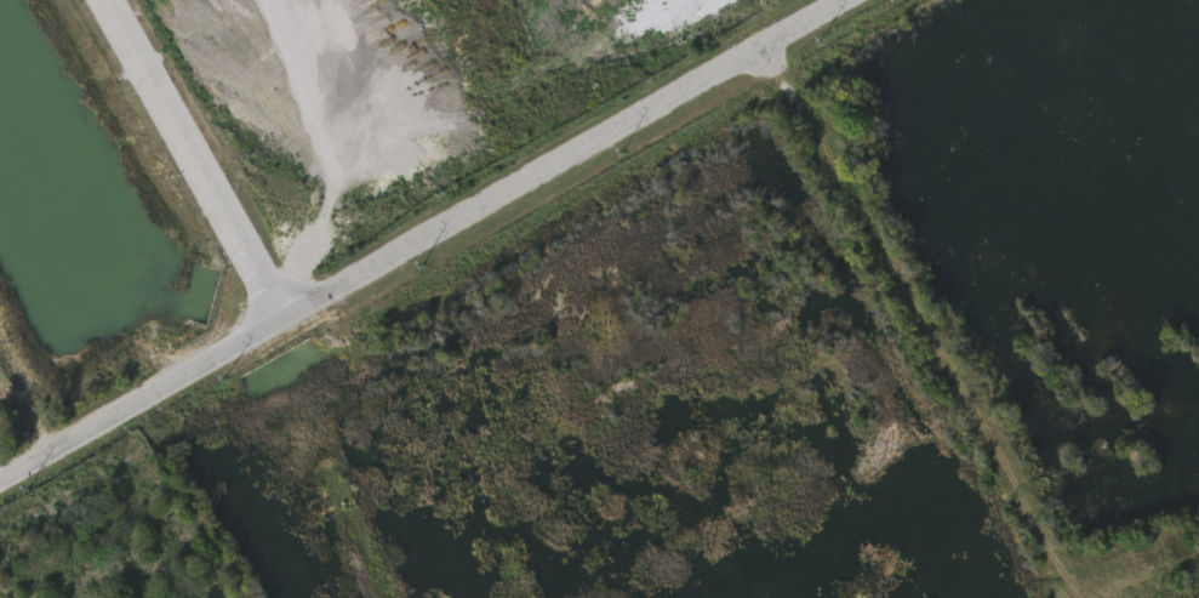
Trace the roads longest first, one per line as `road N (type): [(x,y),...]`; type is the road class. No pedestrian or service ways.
road 1 (tertiary): [(275,314),(838,0)]
road 2 (tertiary): [(99,0),(275,314)]
road 3 (tertiary): [(0,477),(275,314)]

